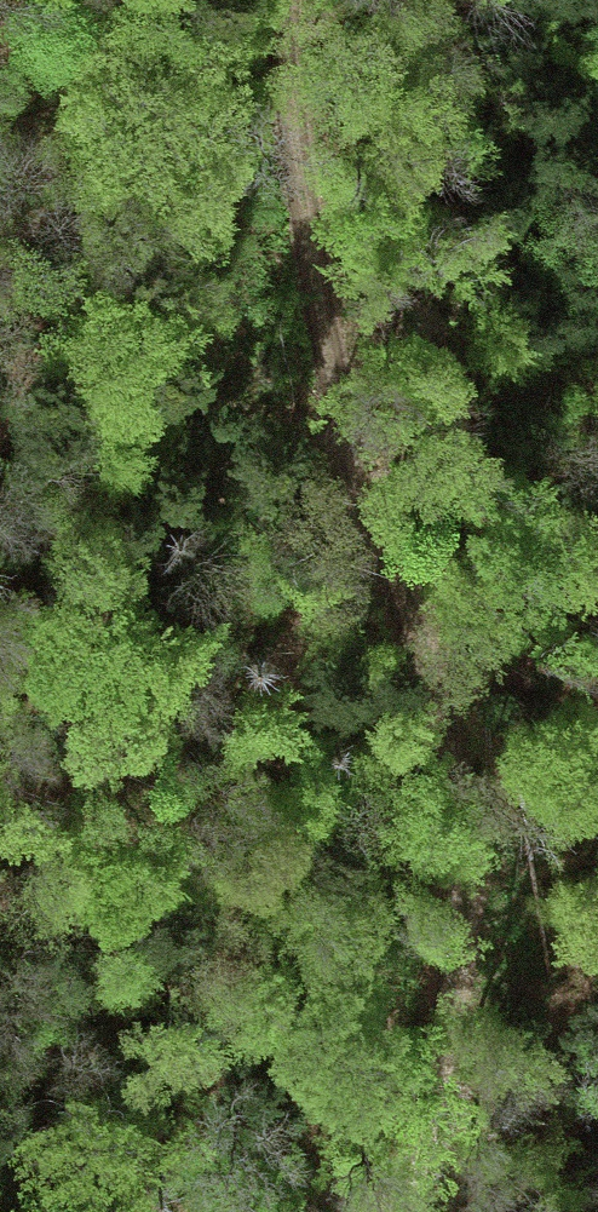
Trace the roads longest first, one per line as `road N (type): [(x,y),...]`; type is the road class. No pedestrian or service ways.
road 1 (track): [(406,1211),(465,978),(476,849),(452,725),(342,412),(293,167),(280,0)]
road 2 (track): [(342,412),(323,585),(258,719),(214,776),(159,827),(0,928)]

